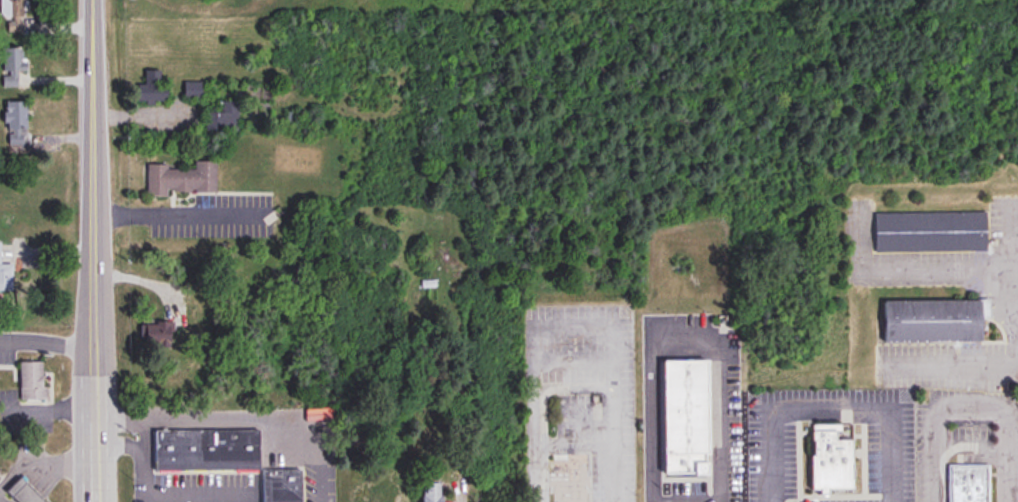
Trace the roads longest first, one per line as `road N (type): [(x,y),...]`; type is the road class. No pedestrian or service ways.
road 1 (tertiary): [(96,501),(91,0)]

